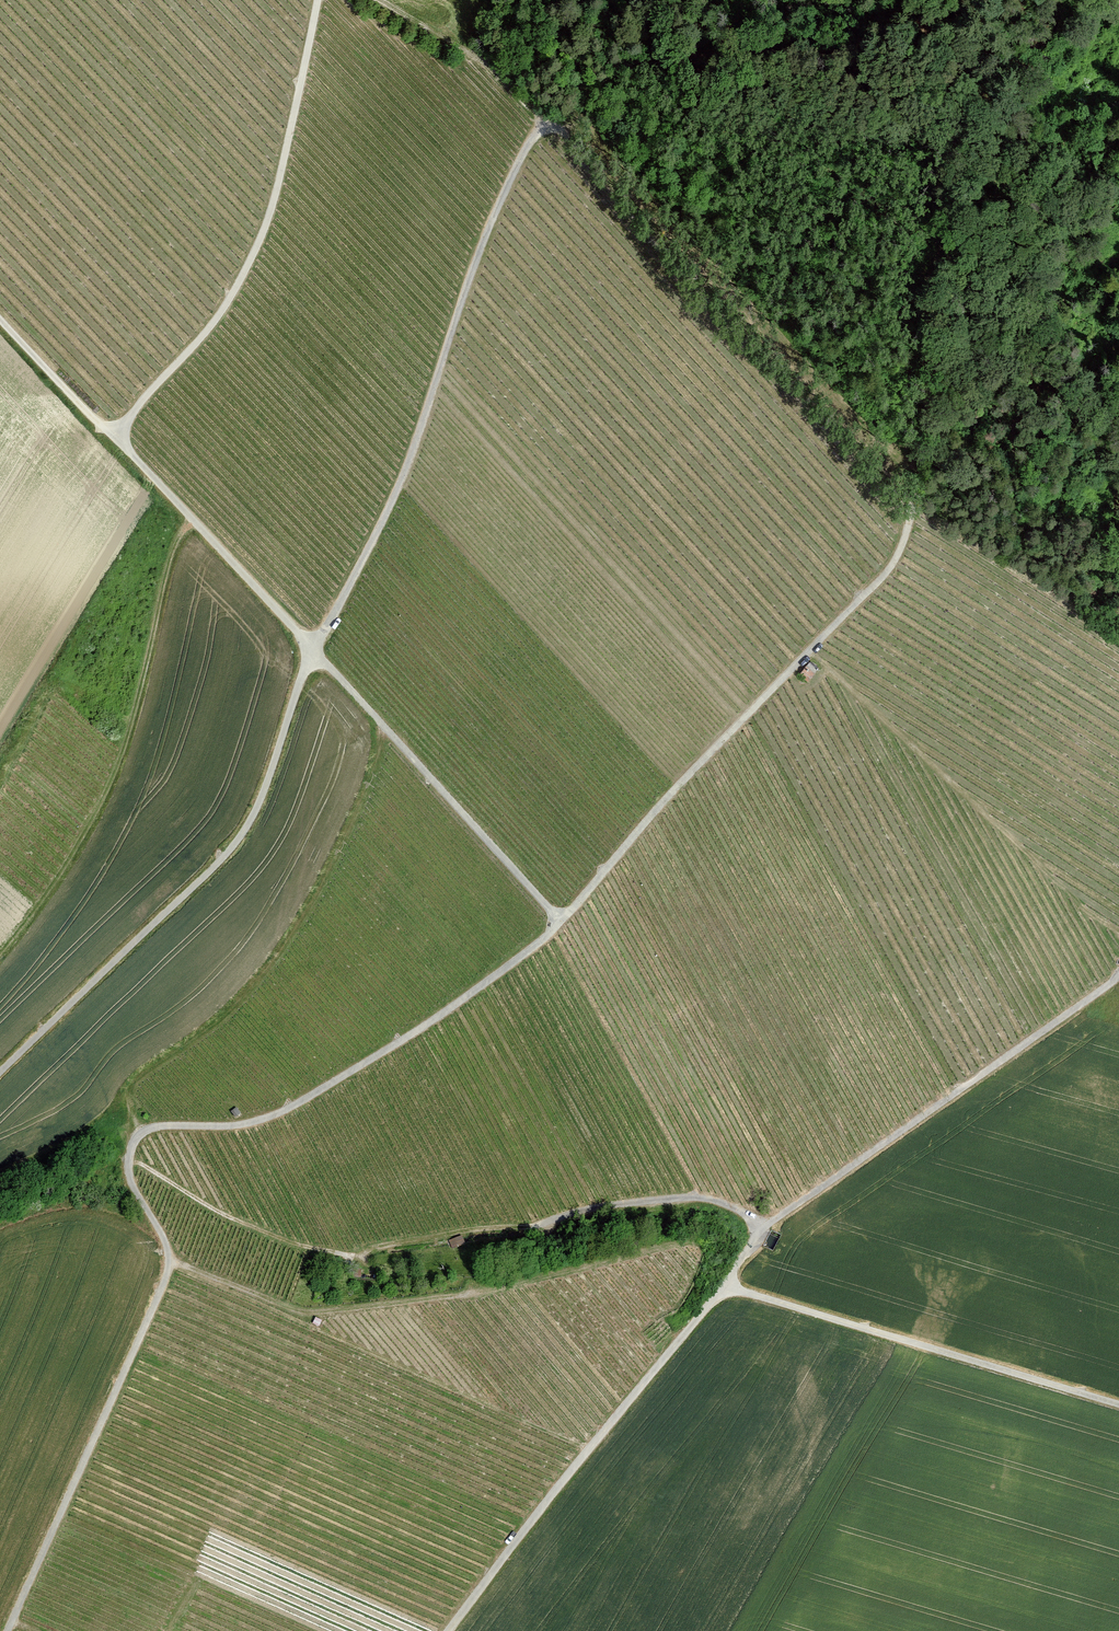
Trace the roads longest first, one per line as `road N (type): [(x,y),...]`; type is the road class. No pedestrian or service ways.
road 1 (track): [(911,510),(549,120),(502,195),(407,467),(311,648),(252,820),(223,859),(0,1073)]
road 2 (track): [(0,320),(561,921),(681,782),(887,573)]
road 3 (track): [(382,0),(483,62),(549,120),(647,59),(825,55),(938,70),(952,127),(948,199),(928,316),(910,522),(887,573)]
road 4 (track): [(561,921),(458,1003),(290,1109),(239,1125),(167,1125),(137,1138),(130,1174),(166,1244),(167,1273),(9,1630)]
road 5 (track): [(449,1630),(724,1285),(760,1229),(1118,976)]
road 6 (track): [(318,0),(281,173),(248,265),(208,328),(114,437)]
road 7 (track): [(128,1160),(246,1225),(339,1254),(526,1228)]
road 8 (track): [(724,1285),(1118,1404)]
road 9 (track): [(169,1263),(305,1310),(469,1292)]
road 10 (track): [(760,1229),(728,1204),(697,1197),(584,1209),(526,1228)]

